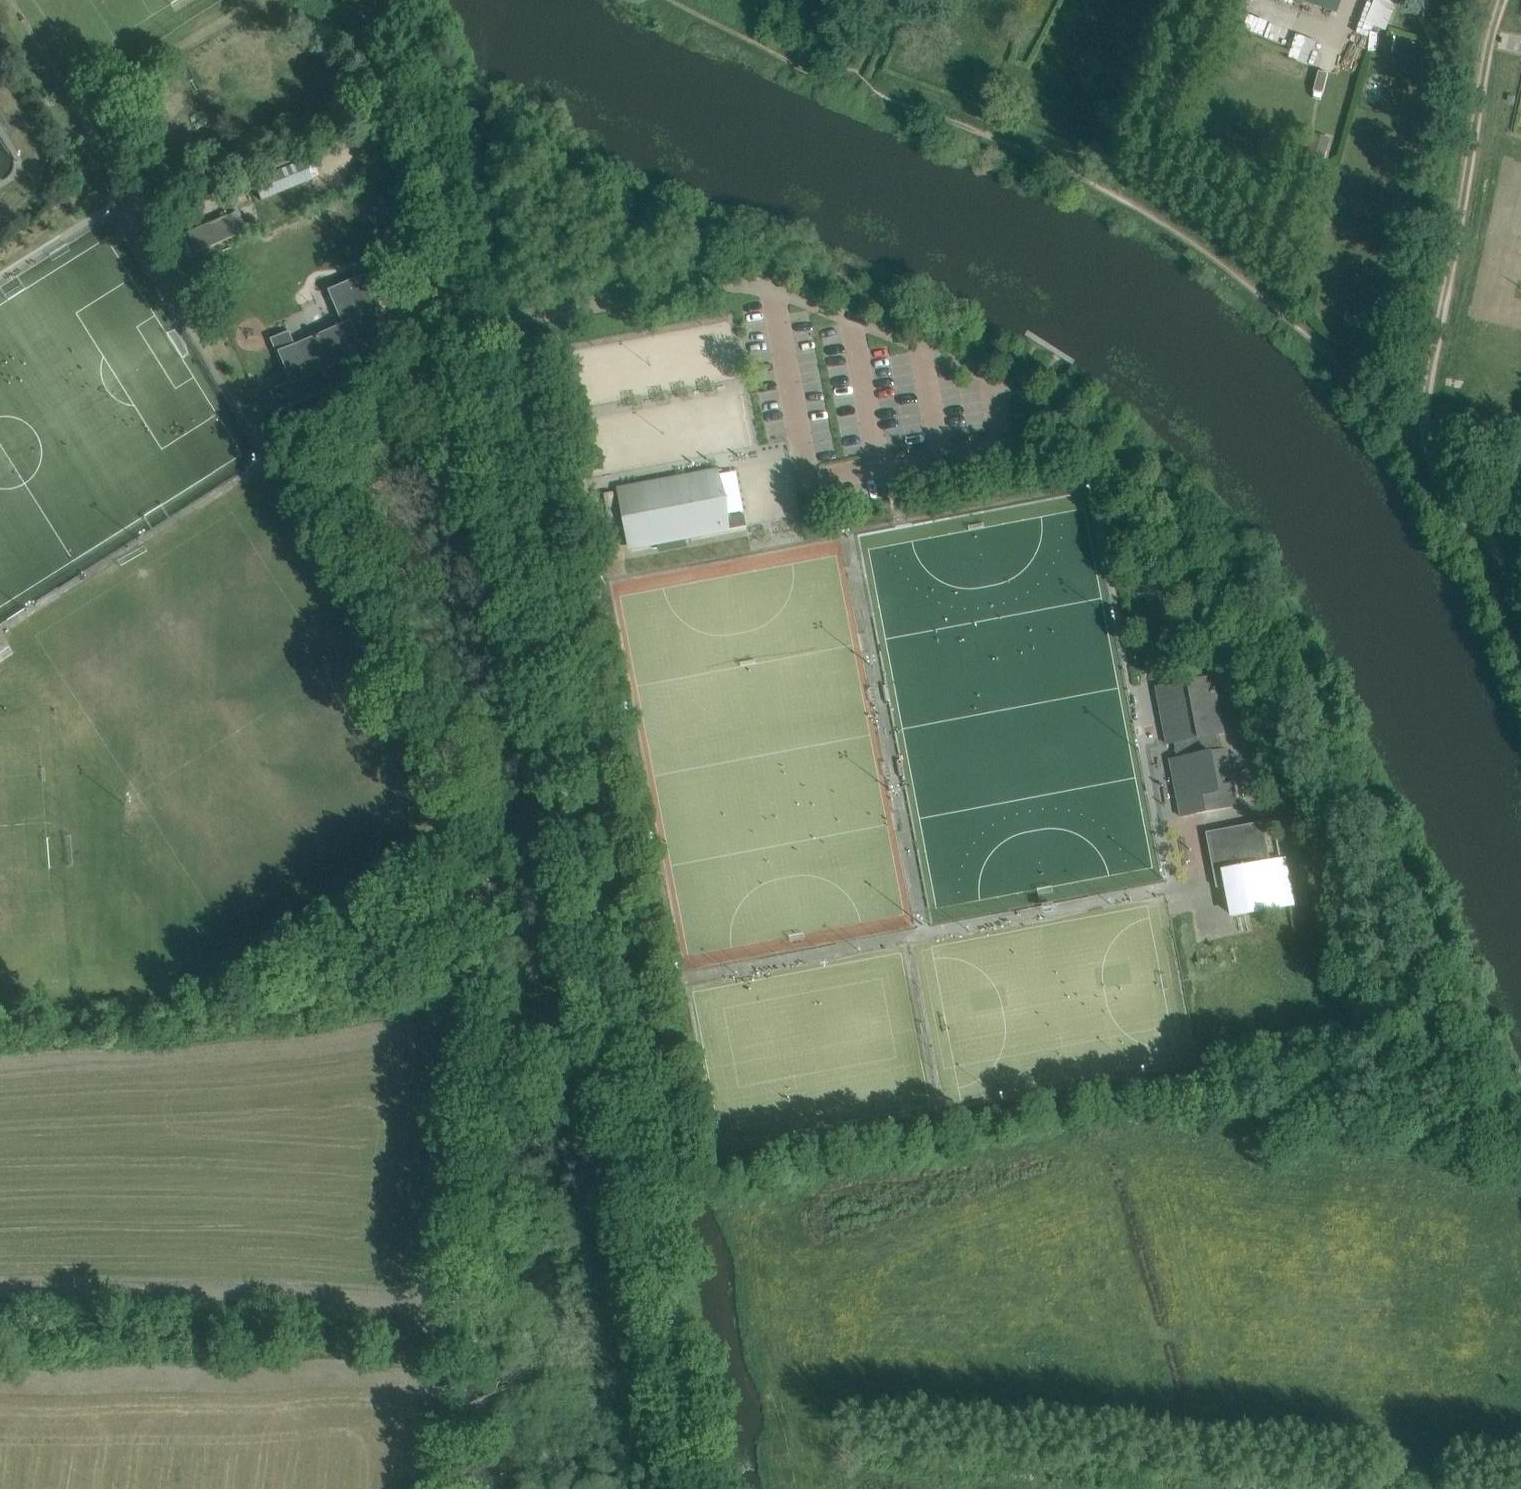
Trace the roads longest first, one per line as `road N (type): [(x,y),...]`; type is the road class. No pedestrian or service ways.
road 1 (unclassified): [(1219,657),(1205,586),(1186,542),(1125,460),(1044,404),(923,343),(770,288),(720,283),(468,325),(428,100),(388,0)]
road 2 (track): [(693,1488),(596,951),(468,325)]
road 3 (track): [(1505,0),(1431,373),(1427,436),(1520,588)]

